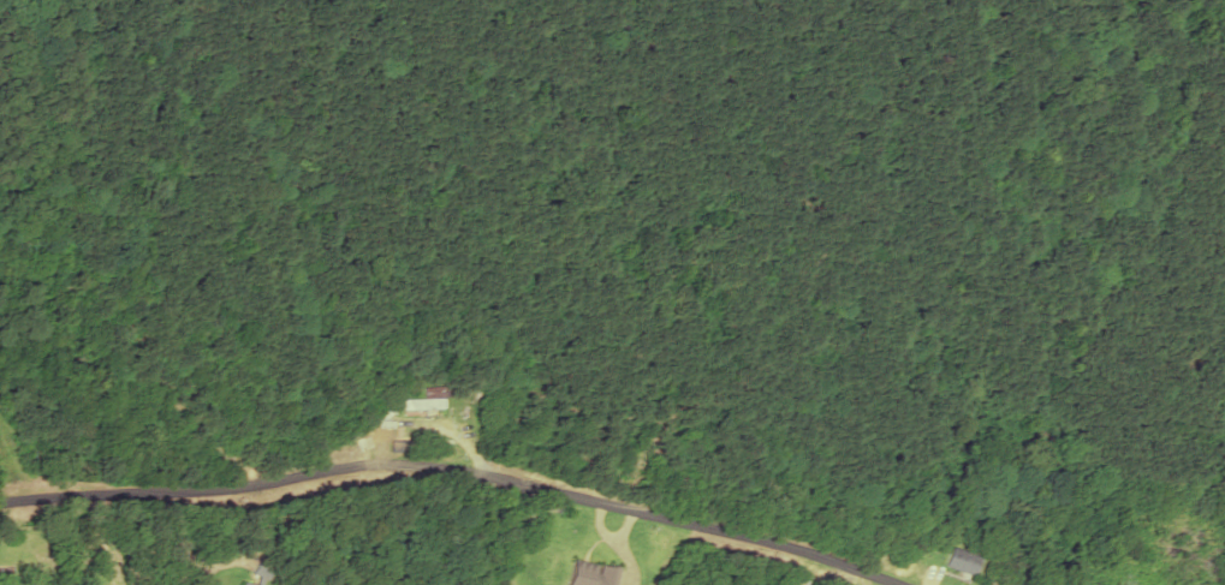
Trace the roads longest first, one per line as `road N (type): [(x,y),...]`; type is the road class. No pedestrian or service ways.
road 1 (residential): [(901,584),(724,530),(472,471),(380,462),(147,496),(0,498)]

